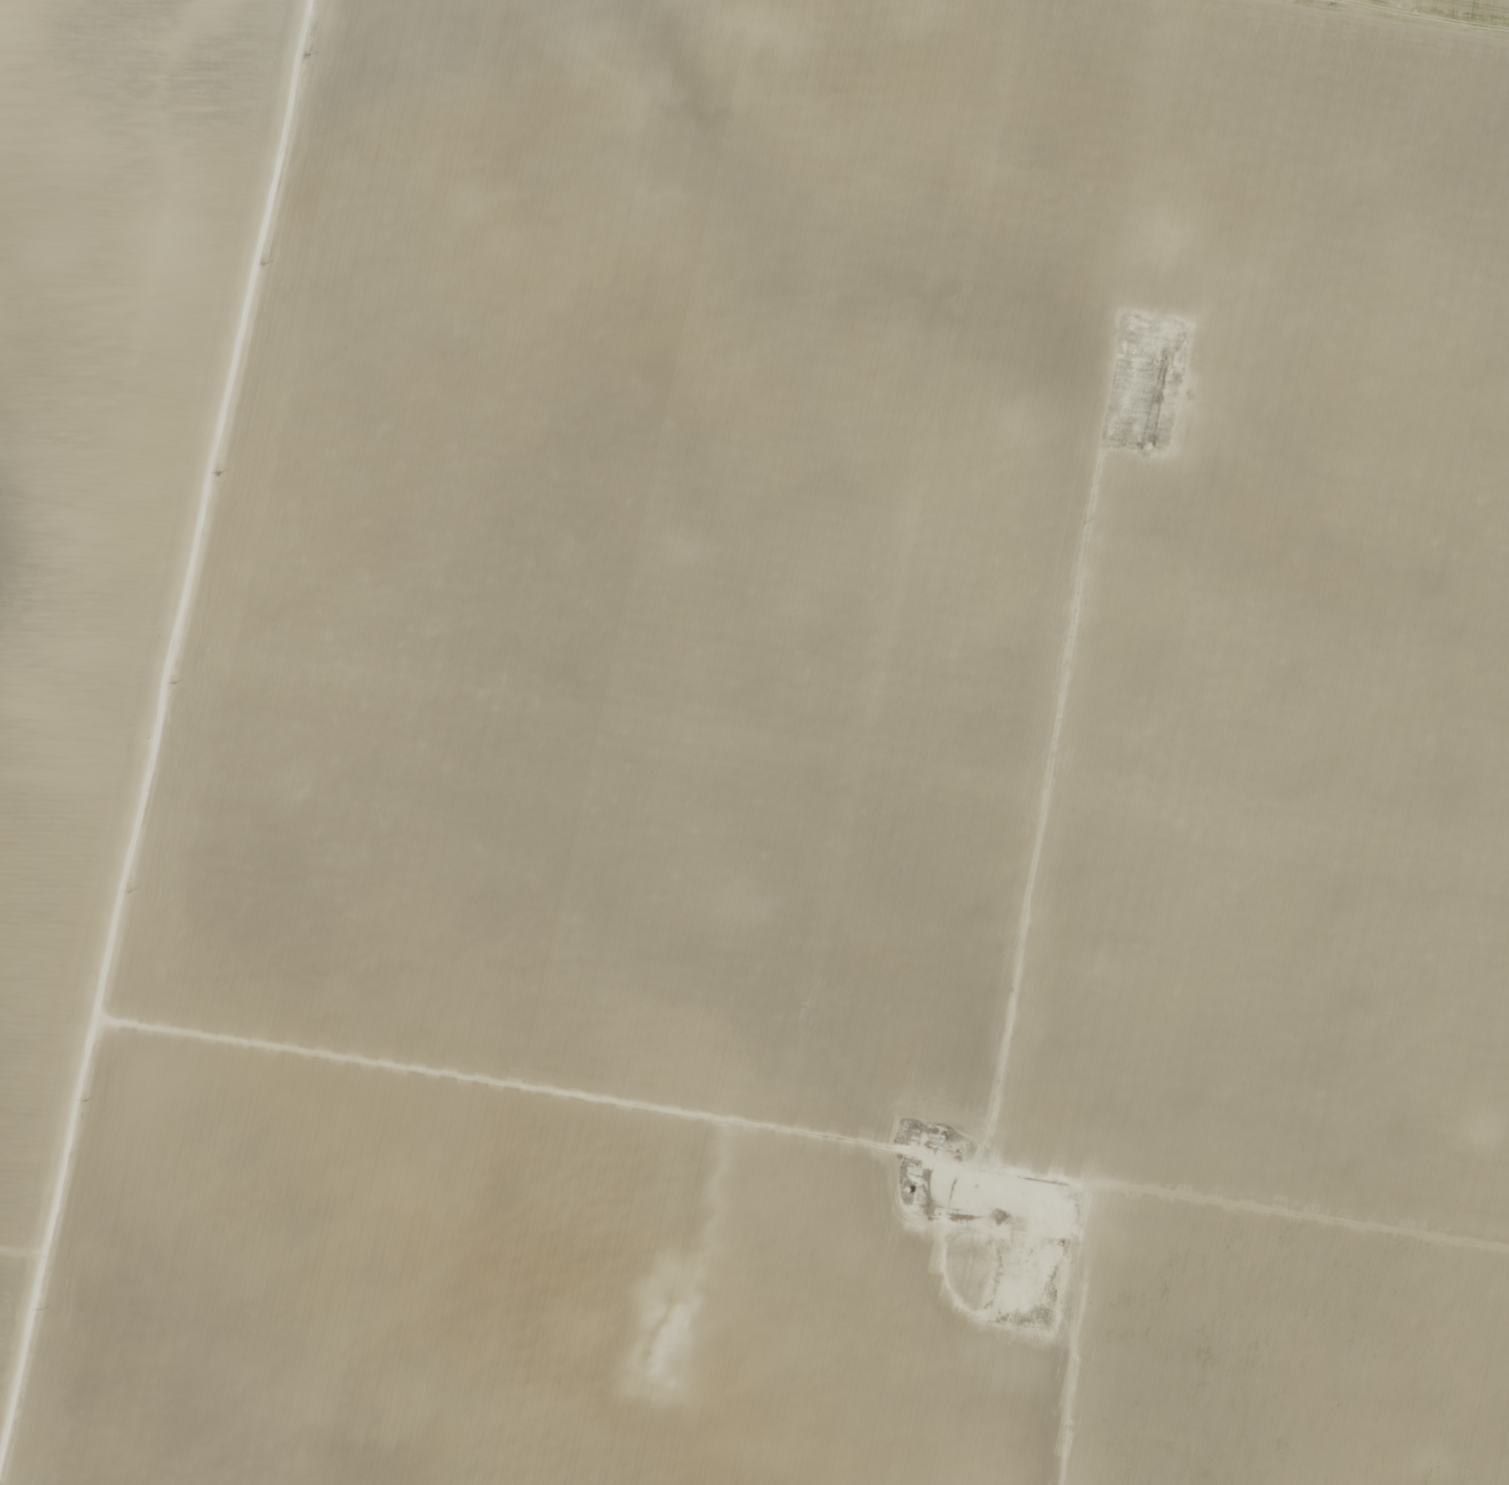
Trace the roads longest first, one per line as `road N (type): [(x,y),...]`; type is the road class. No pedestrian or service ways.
road 1 (residential): [(1262,0),(1508,42)]

